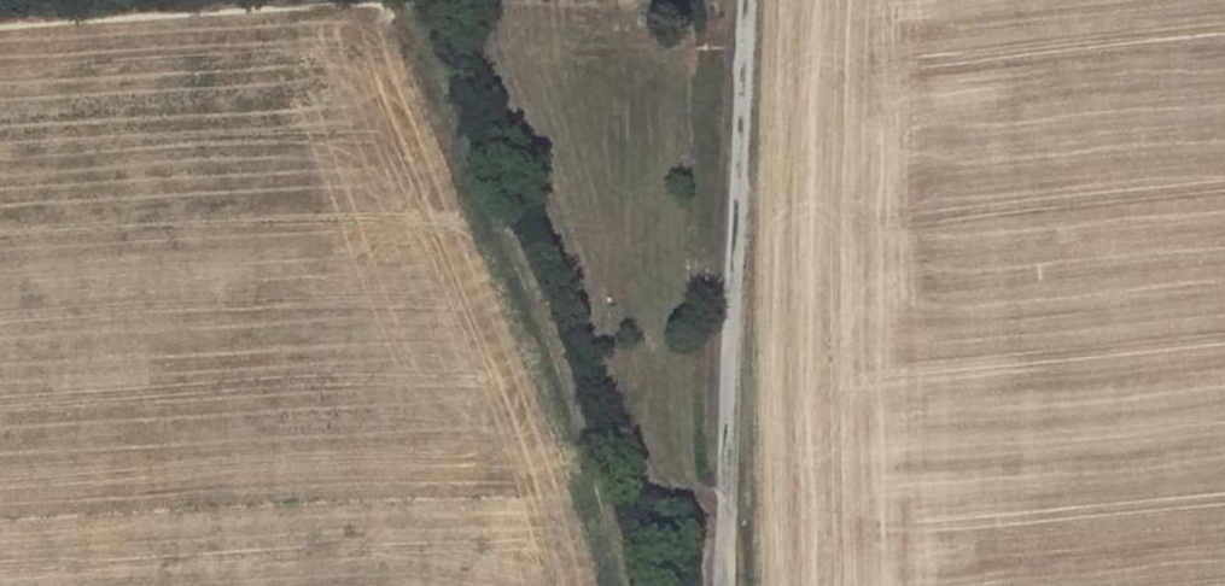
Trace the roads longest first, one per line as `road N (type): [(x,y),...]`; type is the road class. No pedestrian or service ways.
road 1 (track): [(614,585),(535,322),(414,17),(416,0)]
road 2 (track): [(747,0),(725,585)]

